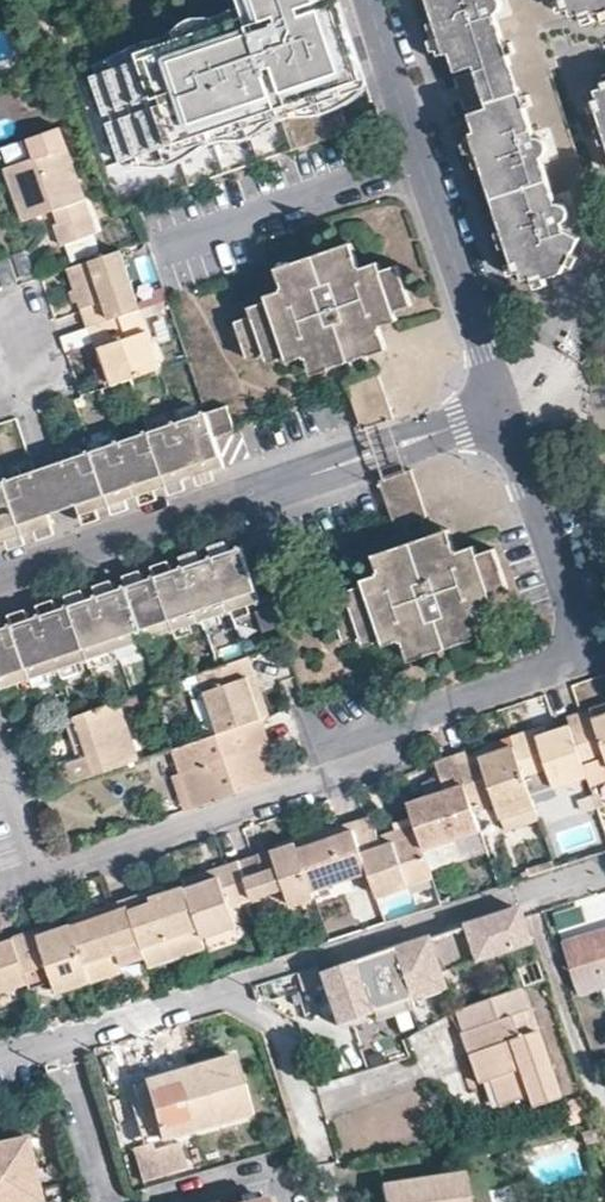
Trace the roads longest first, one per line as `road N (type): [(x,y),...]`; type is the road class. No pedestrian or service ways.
road 1 (residential): [(0,737),(46,876),(314,786),(405,721),(587,652),(506,411)]
road 2 (residential): [(506,411),(82,555)]
road 3 (residential): [(506,411),(371,0)]
road 4 (residential): [(213,993),(604,869)]
road 5 (residential): [(1,305),(82,555)]
road 6 (residential): [(213,993),(283,1033),(321,1165)]
road 7 (residential): [(62,1043),(111,1201)]
road 8 (residential): [(62,1043),(213,993)]

